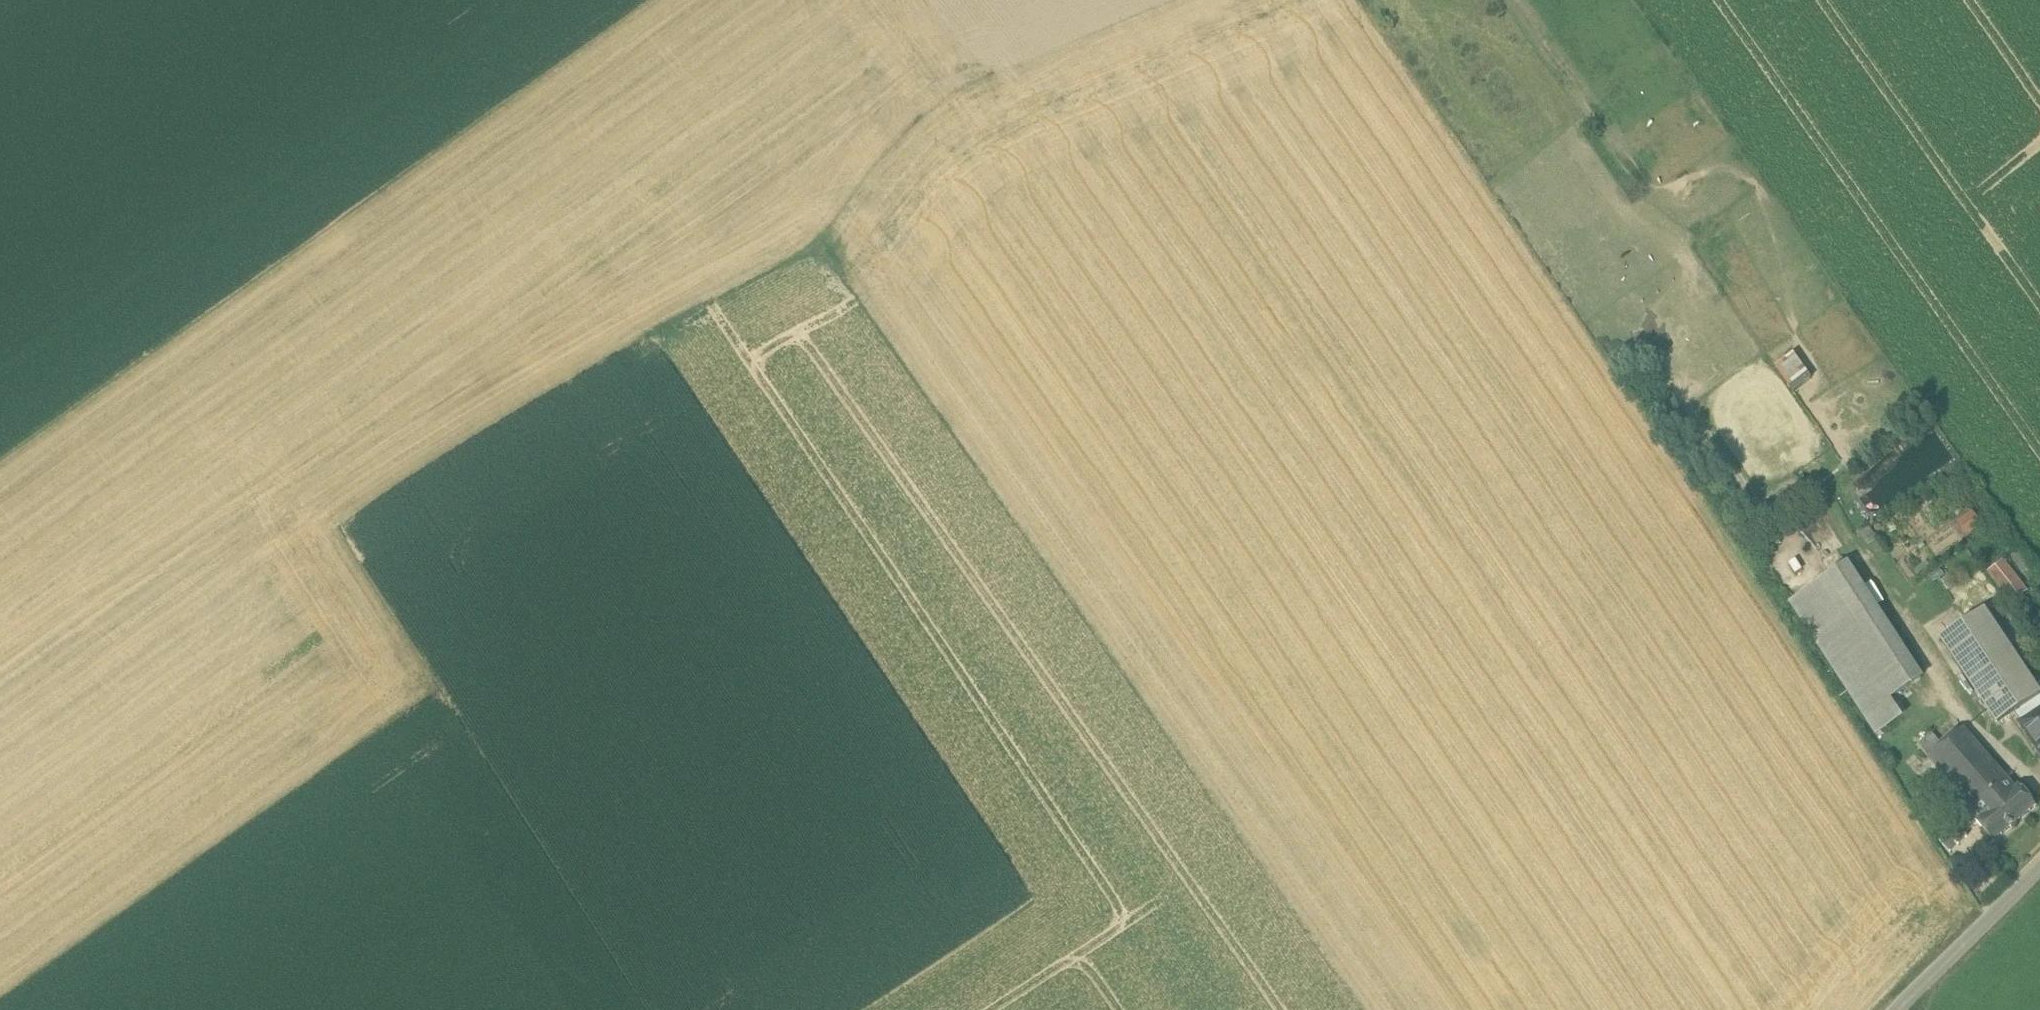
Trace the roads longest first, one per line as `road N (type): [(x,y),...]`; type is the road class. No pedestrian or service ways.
road 1 (unclassified): [(1891,1009),(2039,864)]

